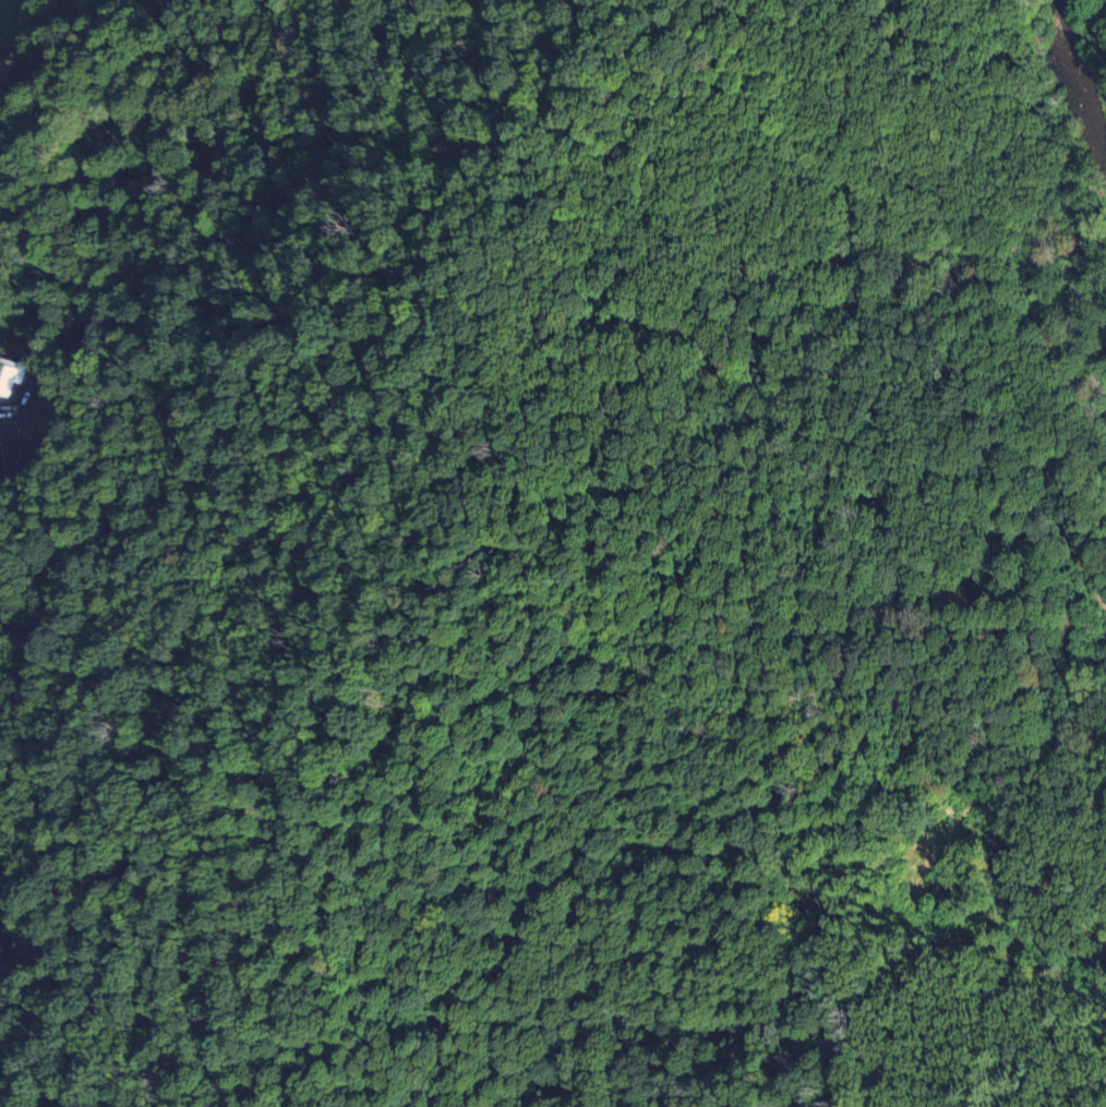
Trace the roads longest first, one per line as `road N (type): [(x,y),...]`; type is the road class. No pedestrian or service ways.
road 1 (track): [(0,798),(26,952),(20,1106)]

